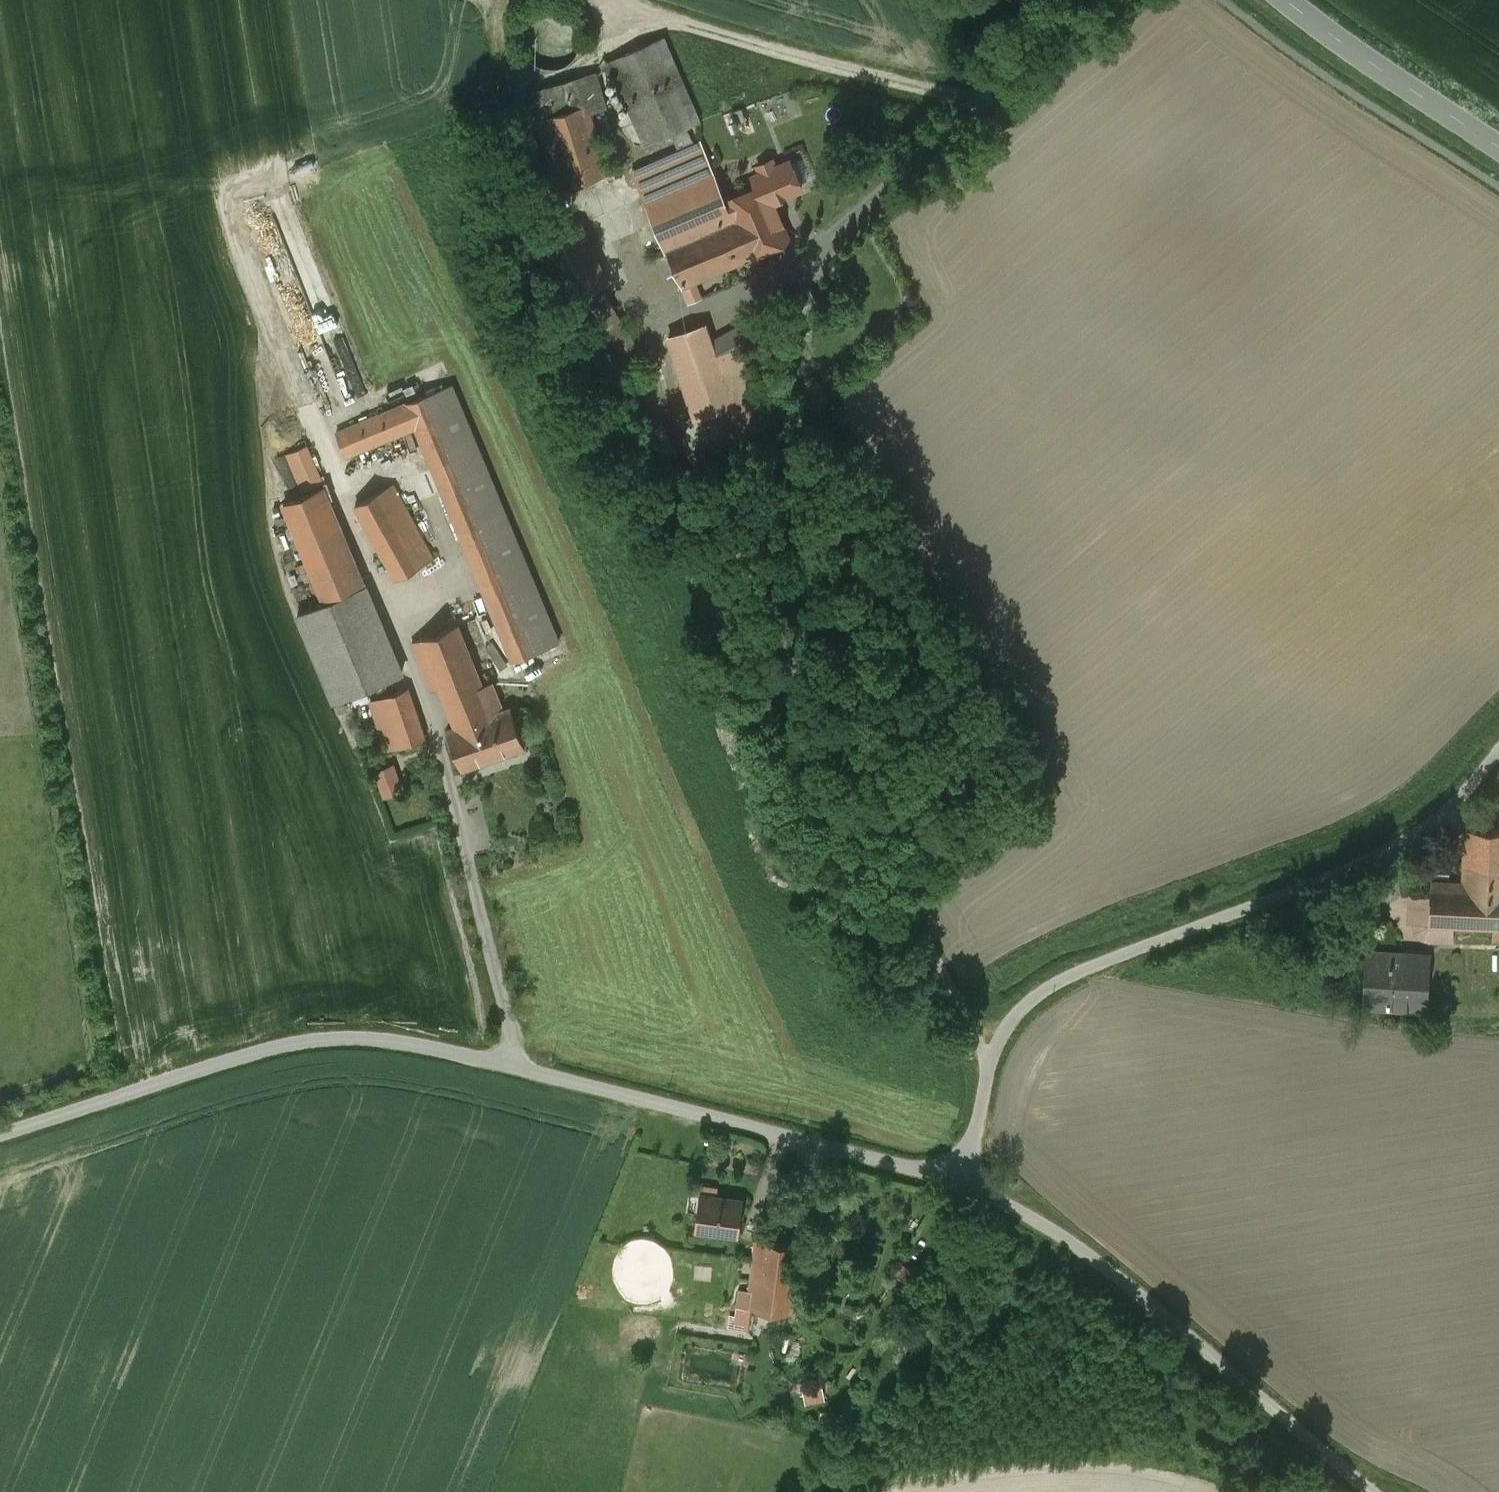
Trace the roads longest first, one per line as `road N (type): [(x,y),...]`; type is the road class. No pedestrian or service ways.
road 1 (unclassified): [(963,1184),(387,1040),(259,1052),(0,1133)]
road 2 (unclassified): [(1498,751),(1454,806),(1402,842),(1029,999),(1005,1020),(989,1056),(963,1184)]
road 3 (unclassified): [(1372,1491),(1128,1283),(1039,1219),(963,1184)]
road 4 (tertiary): [(1498,146),(1287,0)]

